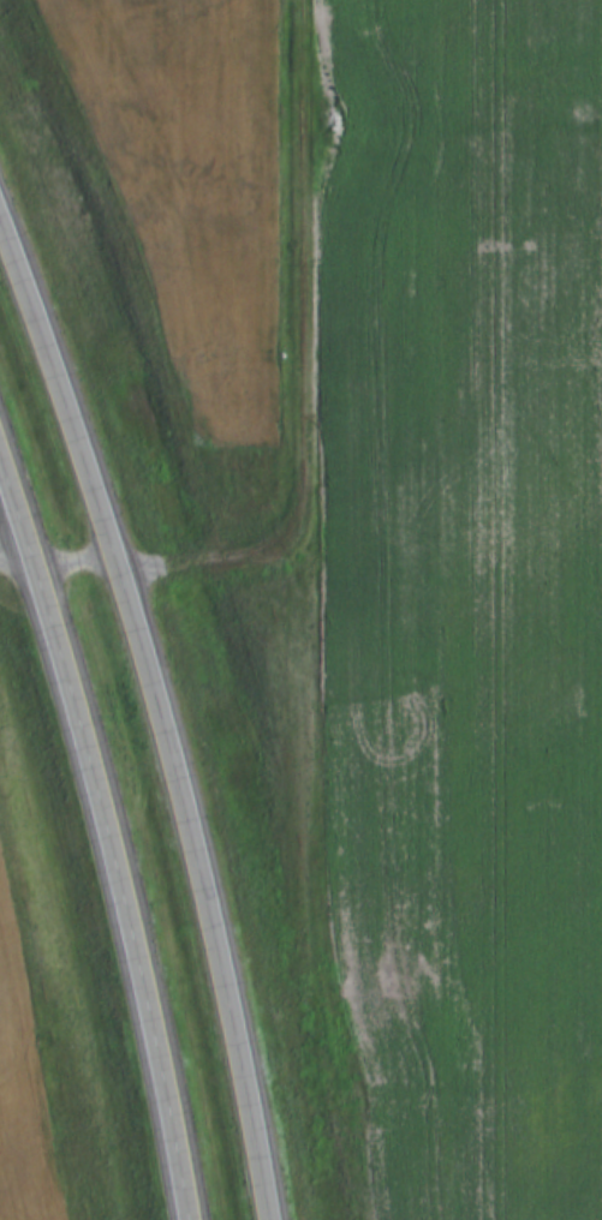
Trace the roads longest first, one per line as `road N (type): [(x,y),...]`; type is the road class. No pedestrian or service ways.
road 1 (trunk): [(267,1219),(236,1035),(113,557),(0,234)]
road 2 (trunk): [(0,463),(120,878),(192,1219)]
road 3 (track): [(113,557),(220,560),(261,544),(293,515),(300,492),(314,0)]

